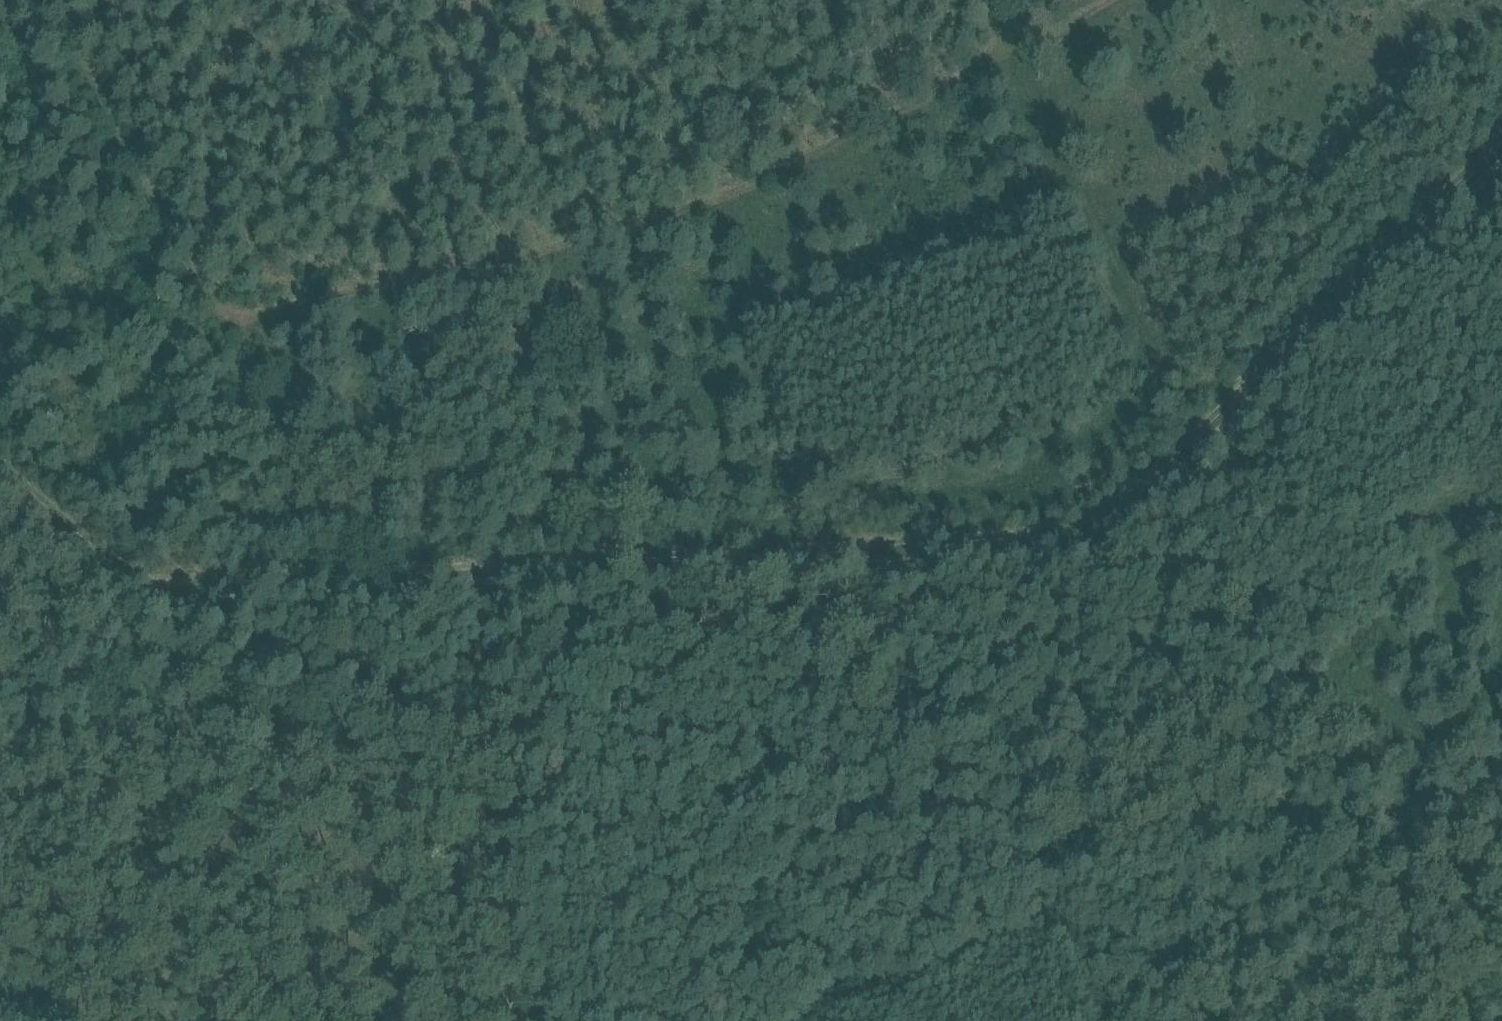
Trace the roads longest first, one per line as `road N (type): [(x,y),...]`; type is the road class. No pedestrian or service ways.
road 1 (track): [(1501,136),(1100,522),(1070,529),(157,583),(143,580),(0,457)]
road 2 (track): [(55,0),(206,291),(229,314),(263,316),(499,267),(731,196),(1112,0)]
road 3 (track): [(0,486),(143,602),(895,567)]
road 4 (track): [(895,567),(1101,550),(1501,166)]

